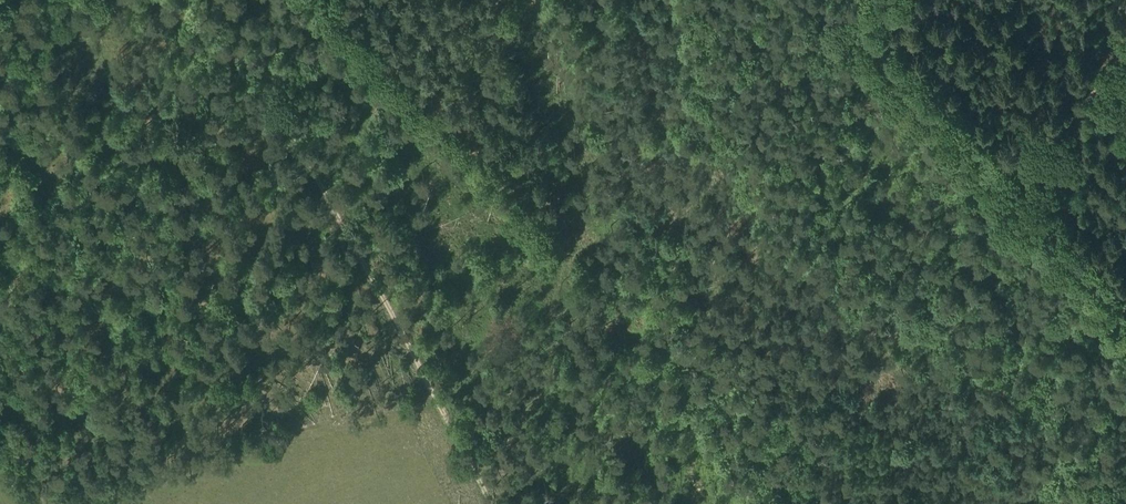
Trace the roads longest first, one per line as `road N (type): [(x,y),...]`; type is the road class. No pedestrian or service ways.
road 1 (track): [(221,0),(490,503)]
road 2 (track): [(997,208),(831,28)]
road 3 (track): [(997,208),(1125,53)]
road 4 (track): [(1125,345),(997,208)]

